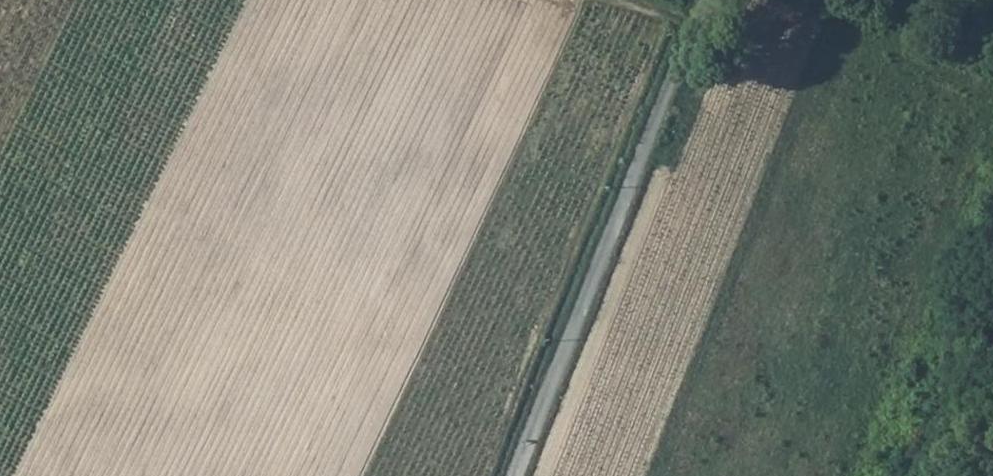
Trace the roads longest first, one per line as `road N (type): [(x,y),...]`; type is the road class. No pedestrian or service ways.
road 1 (unclassified): [(703,0),(512,475)]

